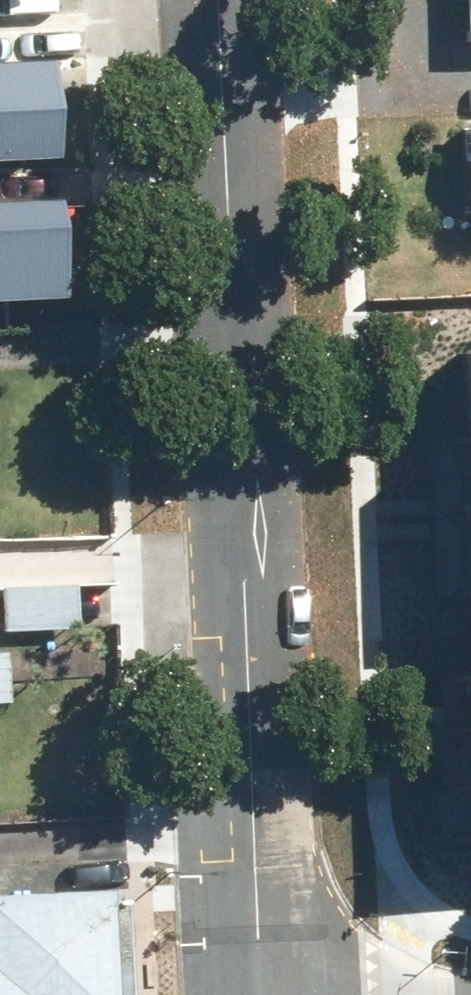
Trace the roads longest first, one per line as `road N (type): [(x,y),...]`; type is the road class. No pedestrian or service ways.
road 1 (tertiary): [(261,994),(253,585),(222,0)]

